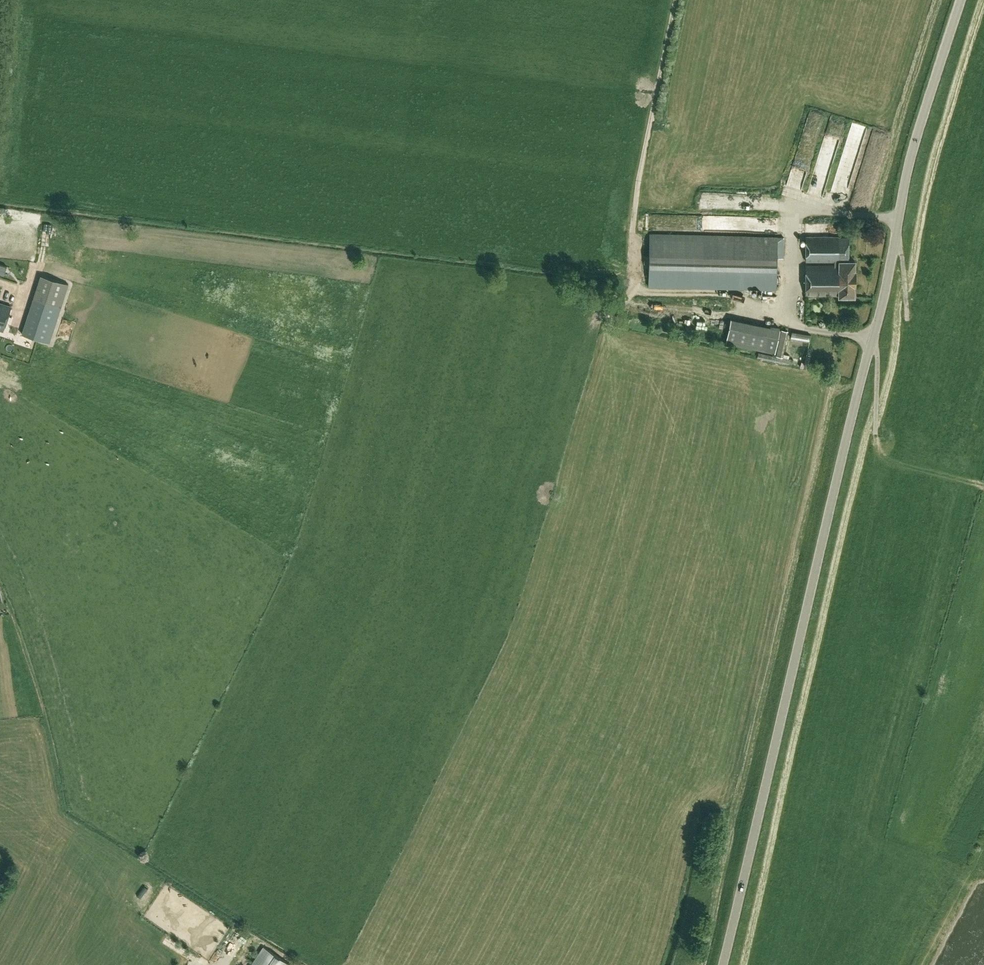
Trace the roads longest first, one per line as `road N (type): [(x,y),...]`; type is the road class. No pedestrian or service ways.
road 1 (tertiary): [(722,964),(925,110),(961,0)]

